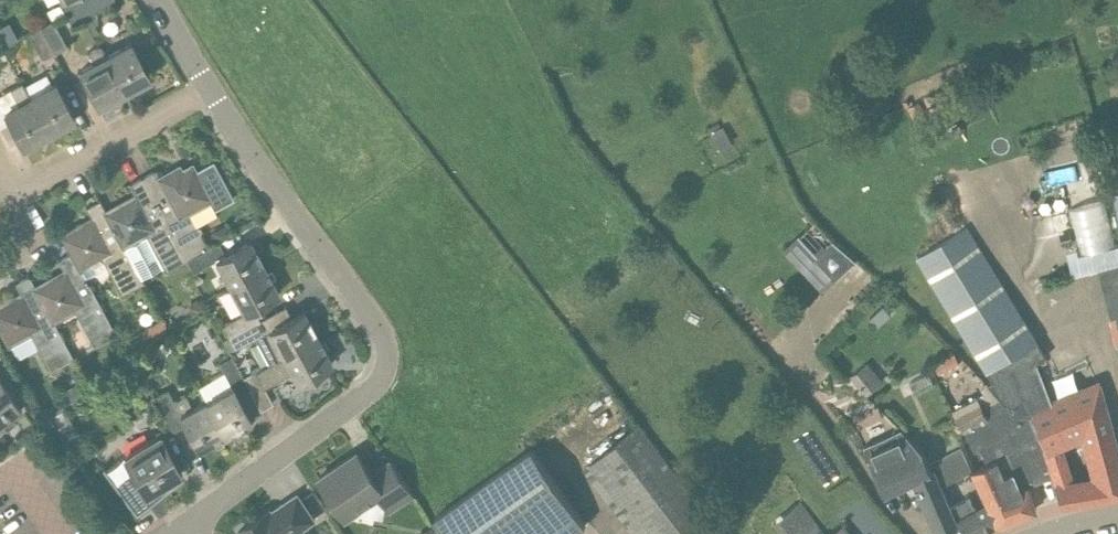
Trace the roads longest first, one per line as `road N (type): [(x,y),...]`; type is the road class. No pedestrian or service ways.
road 1 (residential): [(185,526),(365,395),(380,379),(387,351),(211,88)]
road 2 (residential): [(22,187),(211,88)]

